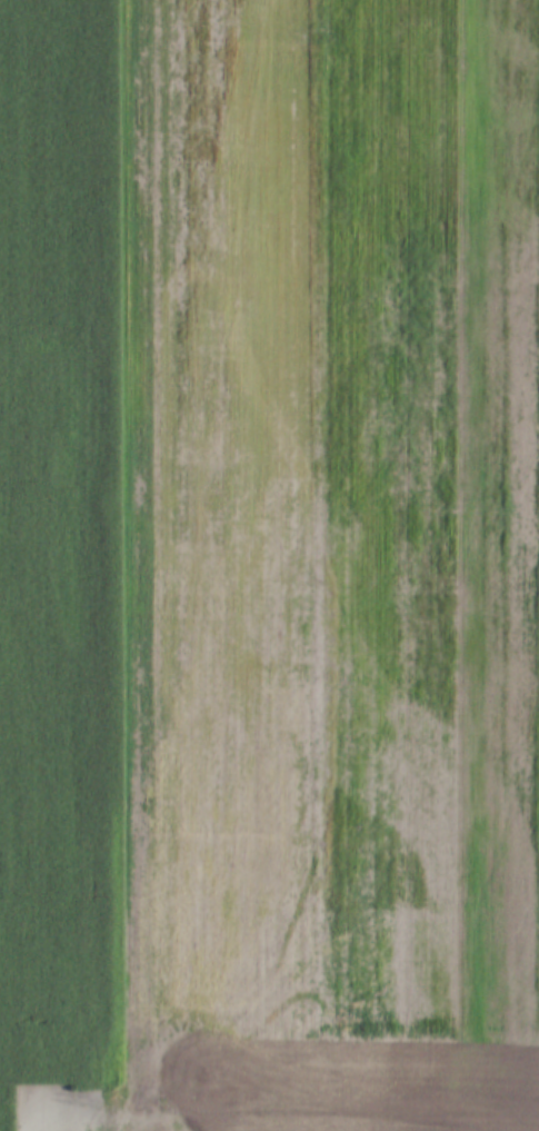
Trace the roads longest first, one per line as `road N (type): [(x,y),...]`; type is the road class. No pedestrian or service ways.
road 1 (track): [(122,0),(122,743),(108,1130)]

